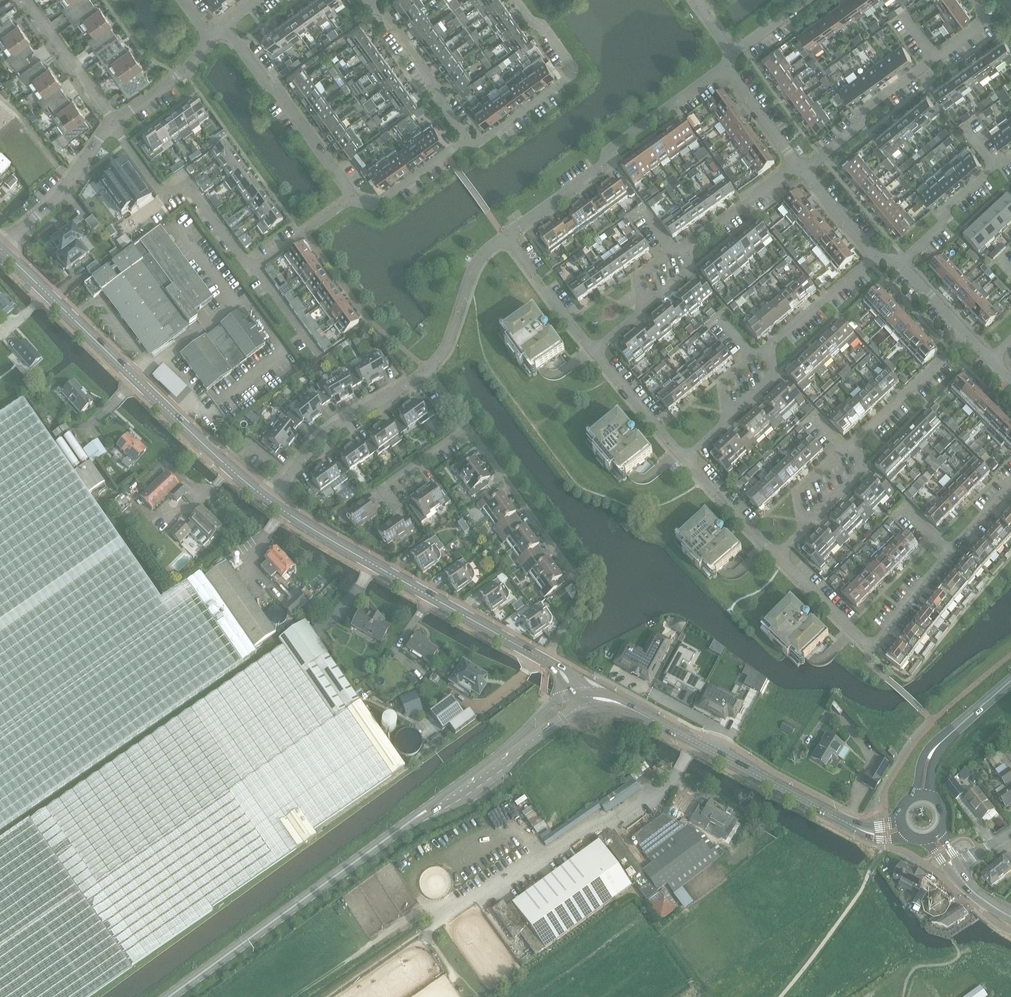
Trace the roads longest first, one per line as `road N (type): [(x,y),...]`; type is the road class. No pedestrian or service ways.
road 1 (tertiary): [(272,503),(0,251)]
road 2 (tertiary): [(545,661),(272,503)]
road 3 (secondary): [(422,814),(169,996)]
road 4 (secondary): [(578,701),(626,706),(856,828)]
road 5 (residential): [(545,661),(588,595),(467,425)]
road 6 (residential): [(506,237),(725,67)]
road 7 (residential): [(807,170),(861,129),(868,112),(995,19),(980,0)]
road 8 (residential): [(465,138),(480,141),(576,70),(516,0)]
road 9 (residential): [(352,198),(223,25)]
road 10 (residential): [(254,269),(189,186),(158,189),(113,124)]
road 11 (residential): [(867,642),(880,640),(1010,486)]
road 12 (residential): [(272,503),(323,438),(429,371)]
road 13 (secondary): [(578,701),(553,703),(422,814)]
road 14 (secondary): [(422,814),(473,786),(578,701)]
road 15 (residential): [(465,138),(436,84),(368,0)]
road 16 (residential): [(0,248),(56,201),(113,124)]
road 17 (residential): [(429,371),(444,354),(479,257),(506,237)]
road 18 (residential): [(856,439),(970,332)]
road 19 (residential): [(904,264),(948,223),(953,205),(1010,158)]
road 20 (residential): [(113,124),(26,0)]
road 21 (residential): [(685,460),(593,350)]
road 22 (residential): [(593,350),(506,237)]
road 23 (residential): [(688,246),(799,160)]
road 24 (residential): [(770,345),(879,257)]
road 25 (residential): [(352,198),(377,204),(465,138)]
road 26 (residential): [(778,555),(685,460)]
road 27 (residential): [(113,124),(184,72),(210,41)]
road 28 (residential): [(392,505),(380,490),(467,425)]
road 29 (residential): [(867,642),(778,555)]
road 30 (residential): [(254,269),(352,198)]

